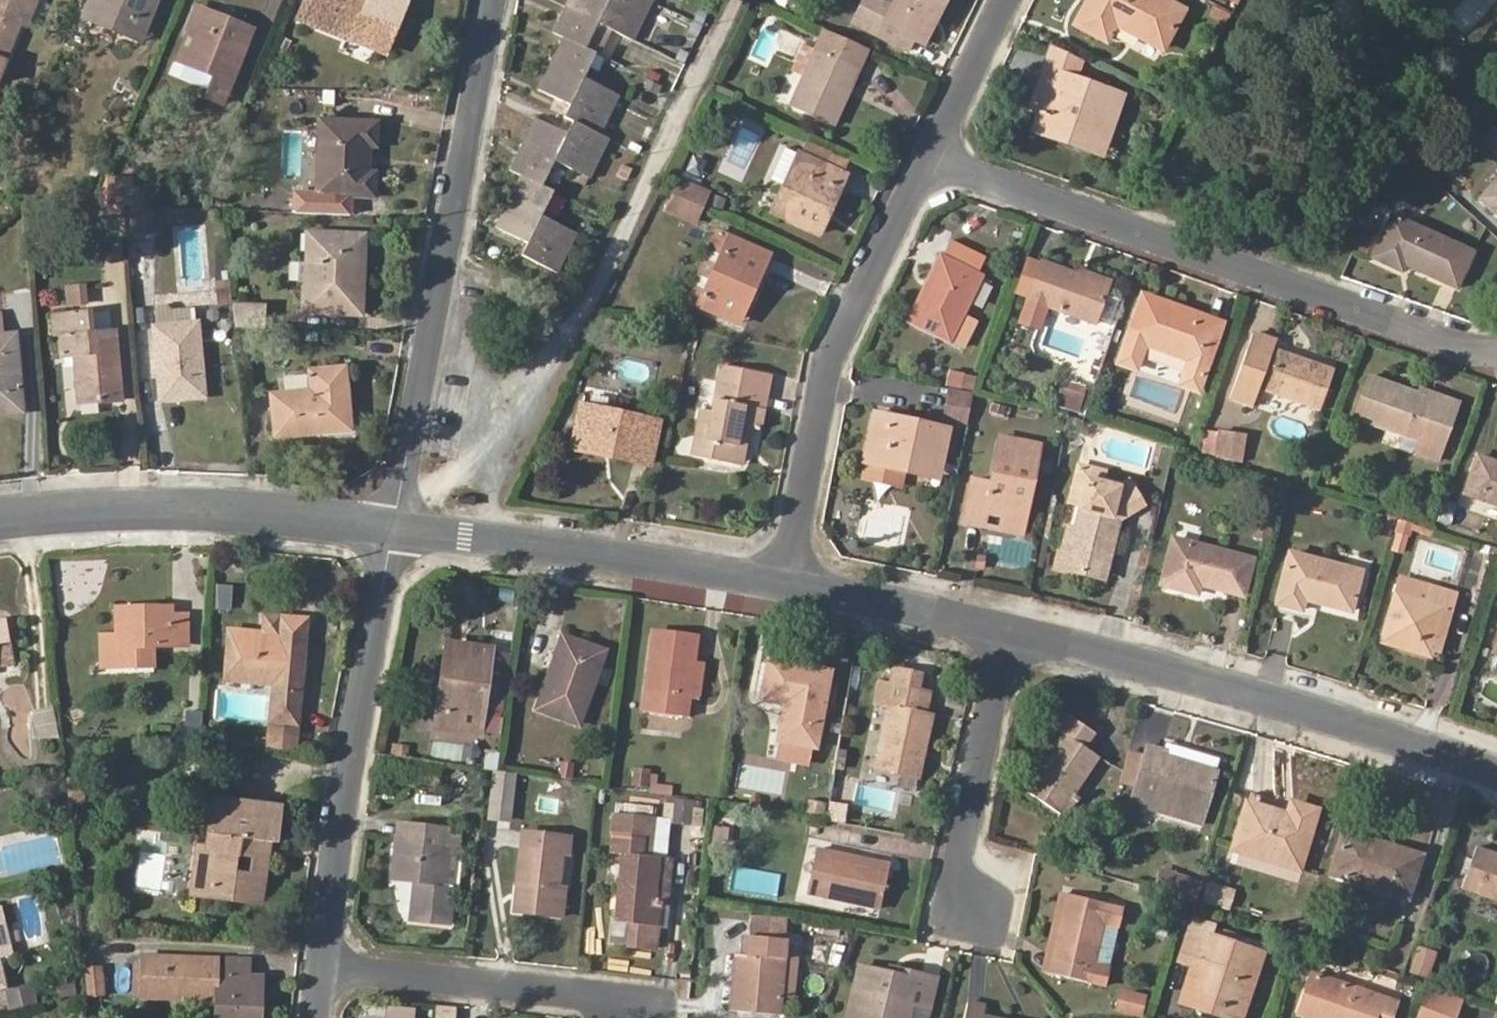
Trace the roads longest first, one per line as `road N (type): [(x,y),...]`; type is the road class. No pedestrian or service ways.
road 1 (residential): [(930,158),(1496,355)]
road 2 (residential): [(492,0),(393,523)]
road 3 (residential): [(1496,769),(1236,687),(1011,630)]
road 4 (residential): [(930,158),(832,357),(790,583)]
road 5 (residential): [(324,965),(393,523)]
road 6 (residential): [(790,583),(393,523)]
road 7 (residential): [(393,523),(278,510),(99,506),(0,516)]
road 8 (residential): [(630,1017),(591,990),(324,965)]
road 9 (residential): [(979,914),(962,863),(1011,630)]
road 10 (residential): [(1011,630),(790,583)]
road 11 (residential): [(1006,0),(930,158)]

